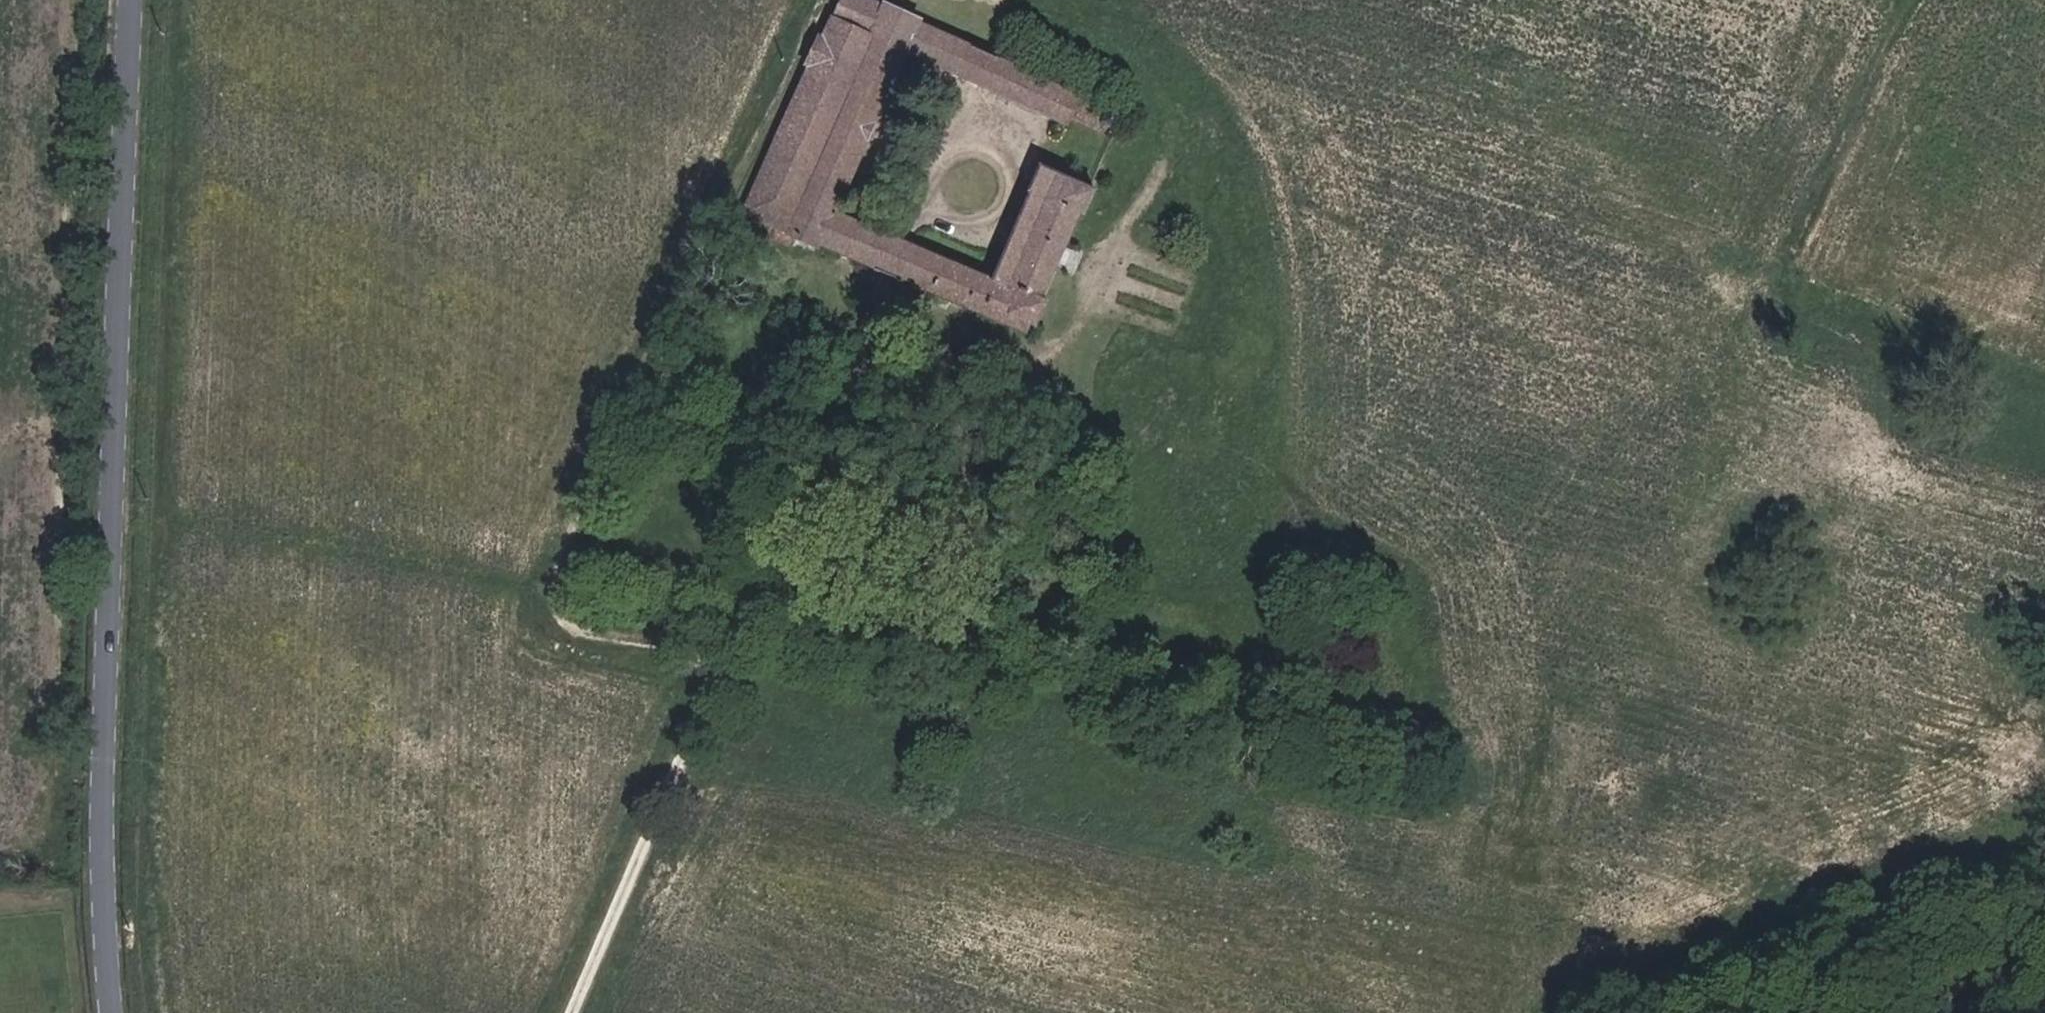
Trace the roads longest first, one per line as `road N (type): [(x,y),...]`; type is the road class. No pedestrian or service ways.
road 1 (tertiary): [(139,1012),(130,913),(155,0)]

